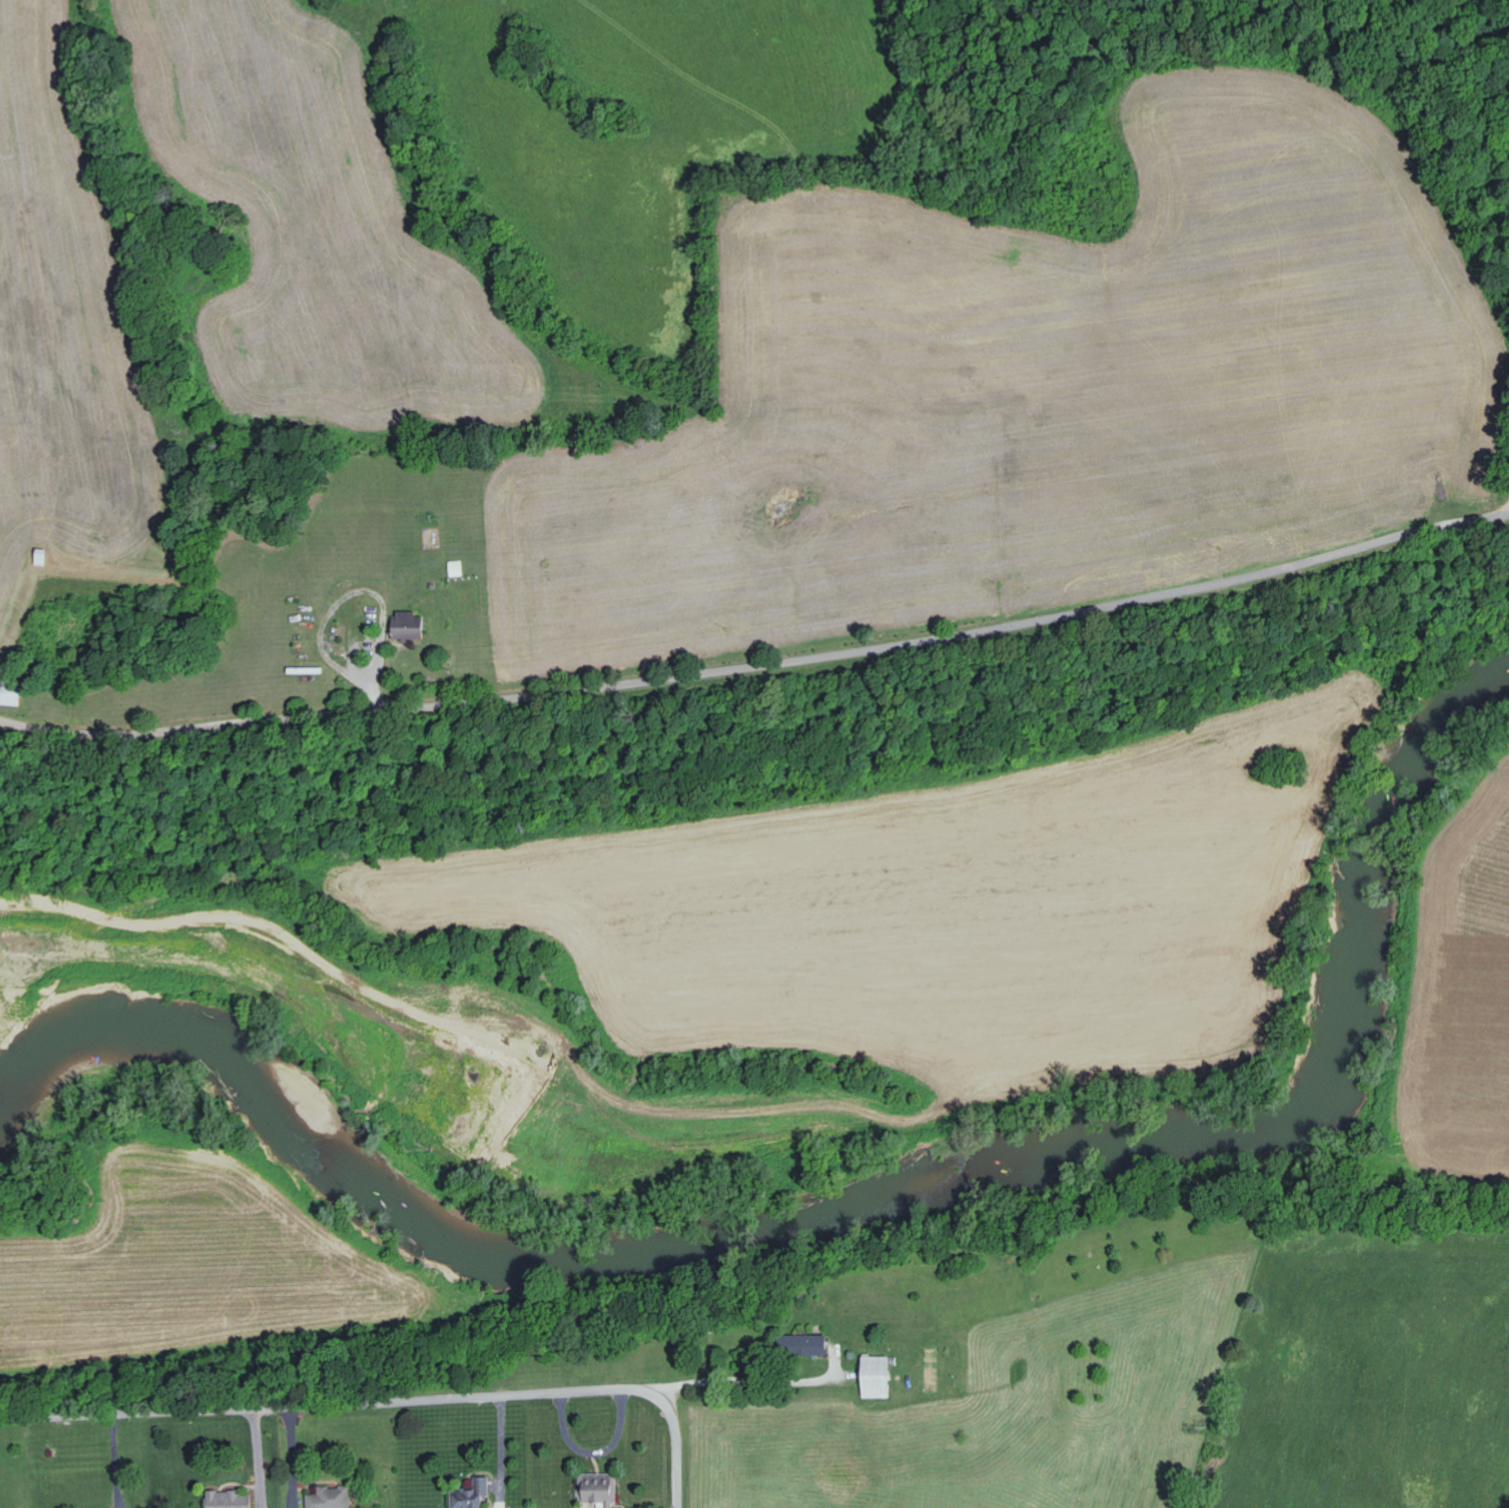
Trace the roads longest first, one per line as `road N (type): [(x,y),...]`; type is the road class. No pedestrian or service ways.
road 1 (residential): [(1508,510),(1074,616),(681,680),(121,737),(0,722)]
road 2 (residential): [(679,1507),(672,1417),(633,1393),(0,1425)]

